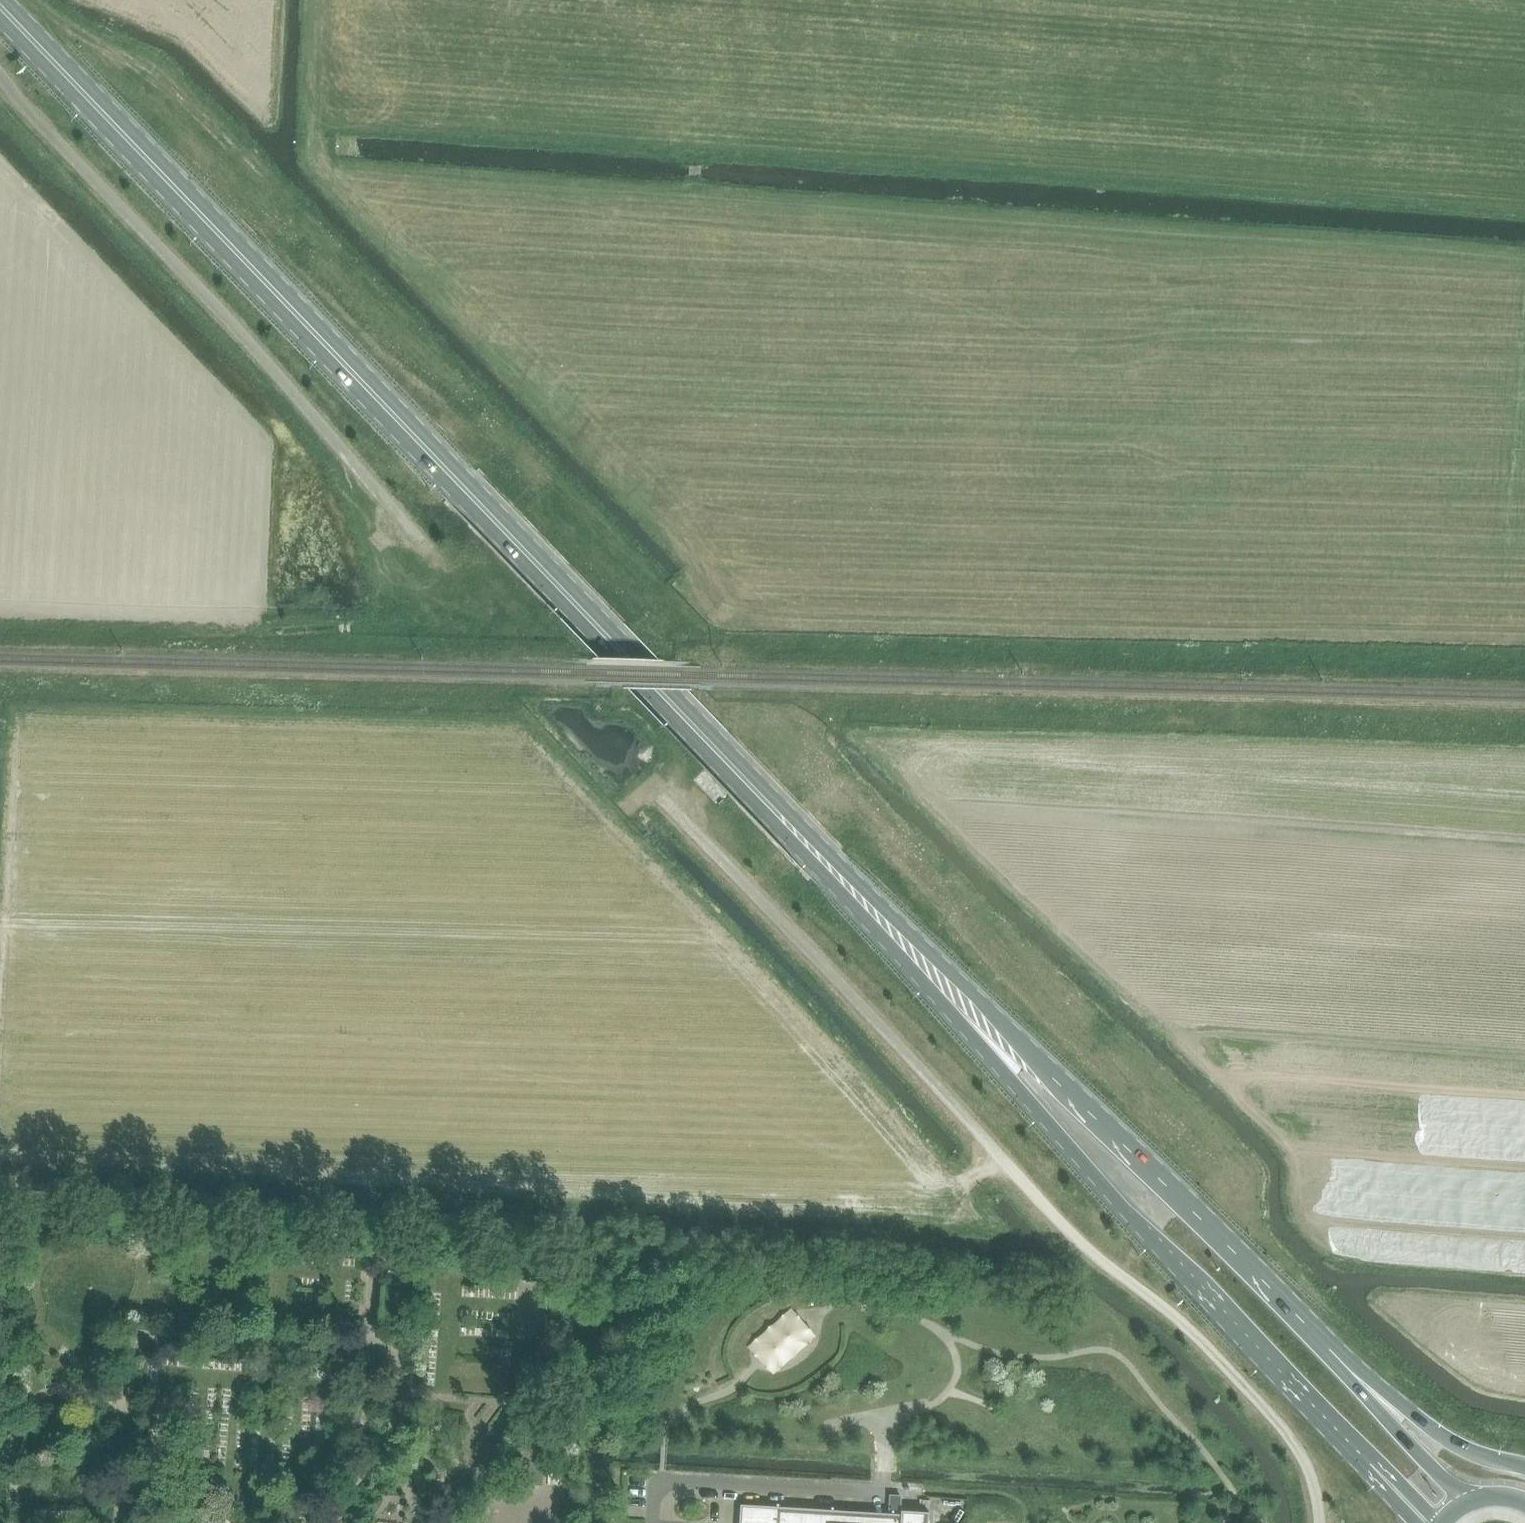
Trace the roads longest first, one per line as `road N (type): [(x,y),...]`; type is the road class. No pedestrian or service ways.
road 1 (primary): [(0,6),(946,990)]
road 2 (primary): [(946,990),(1029,1107),(1363,1454)]
road 3 (primary): [(1349,1371),(1045,1067),(946,990)]
road 4 (primary): [(1524,1468),(1463,1450),(1349,1371)]
road 5 (primary): [(1475,1500),(1450,1486),(1349,1371)]

